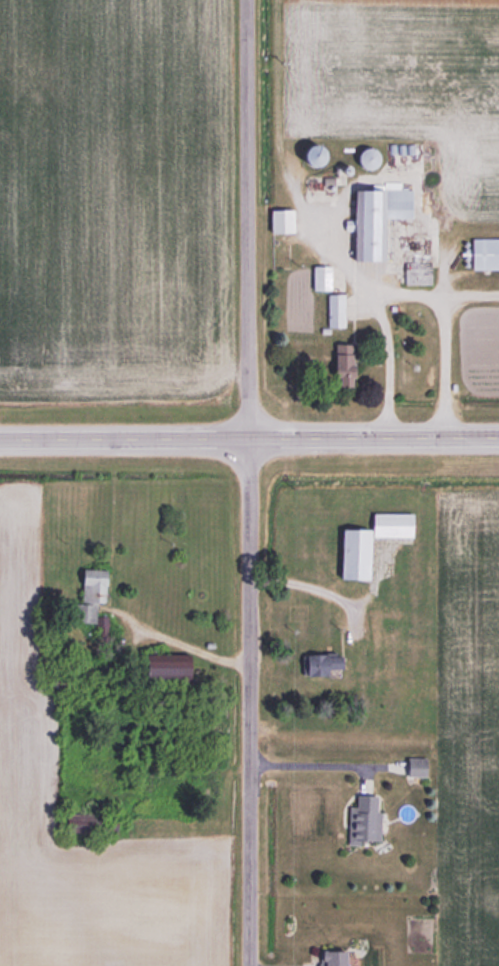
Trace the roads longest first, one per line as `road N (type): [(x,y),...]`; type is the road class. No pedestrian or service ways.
road 1 (residential): [(252,965),(250,439)]
road 2 (primary): [(0,440),(498,439)]
road 3 (residential): [(250,439),(248,0)]

